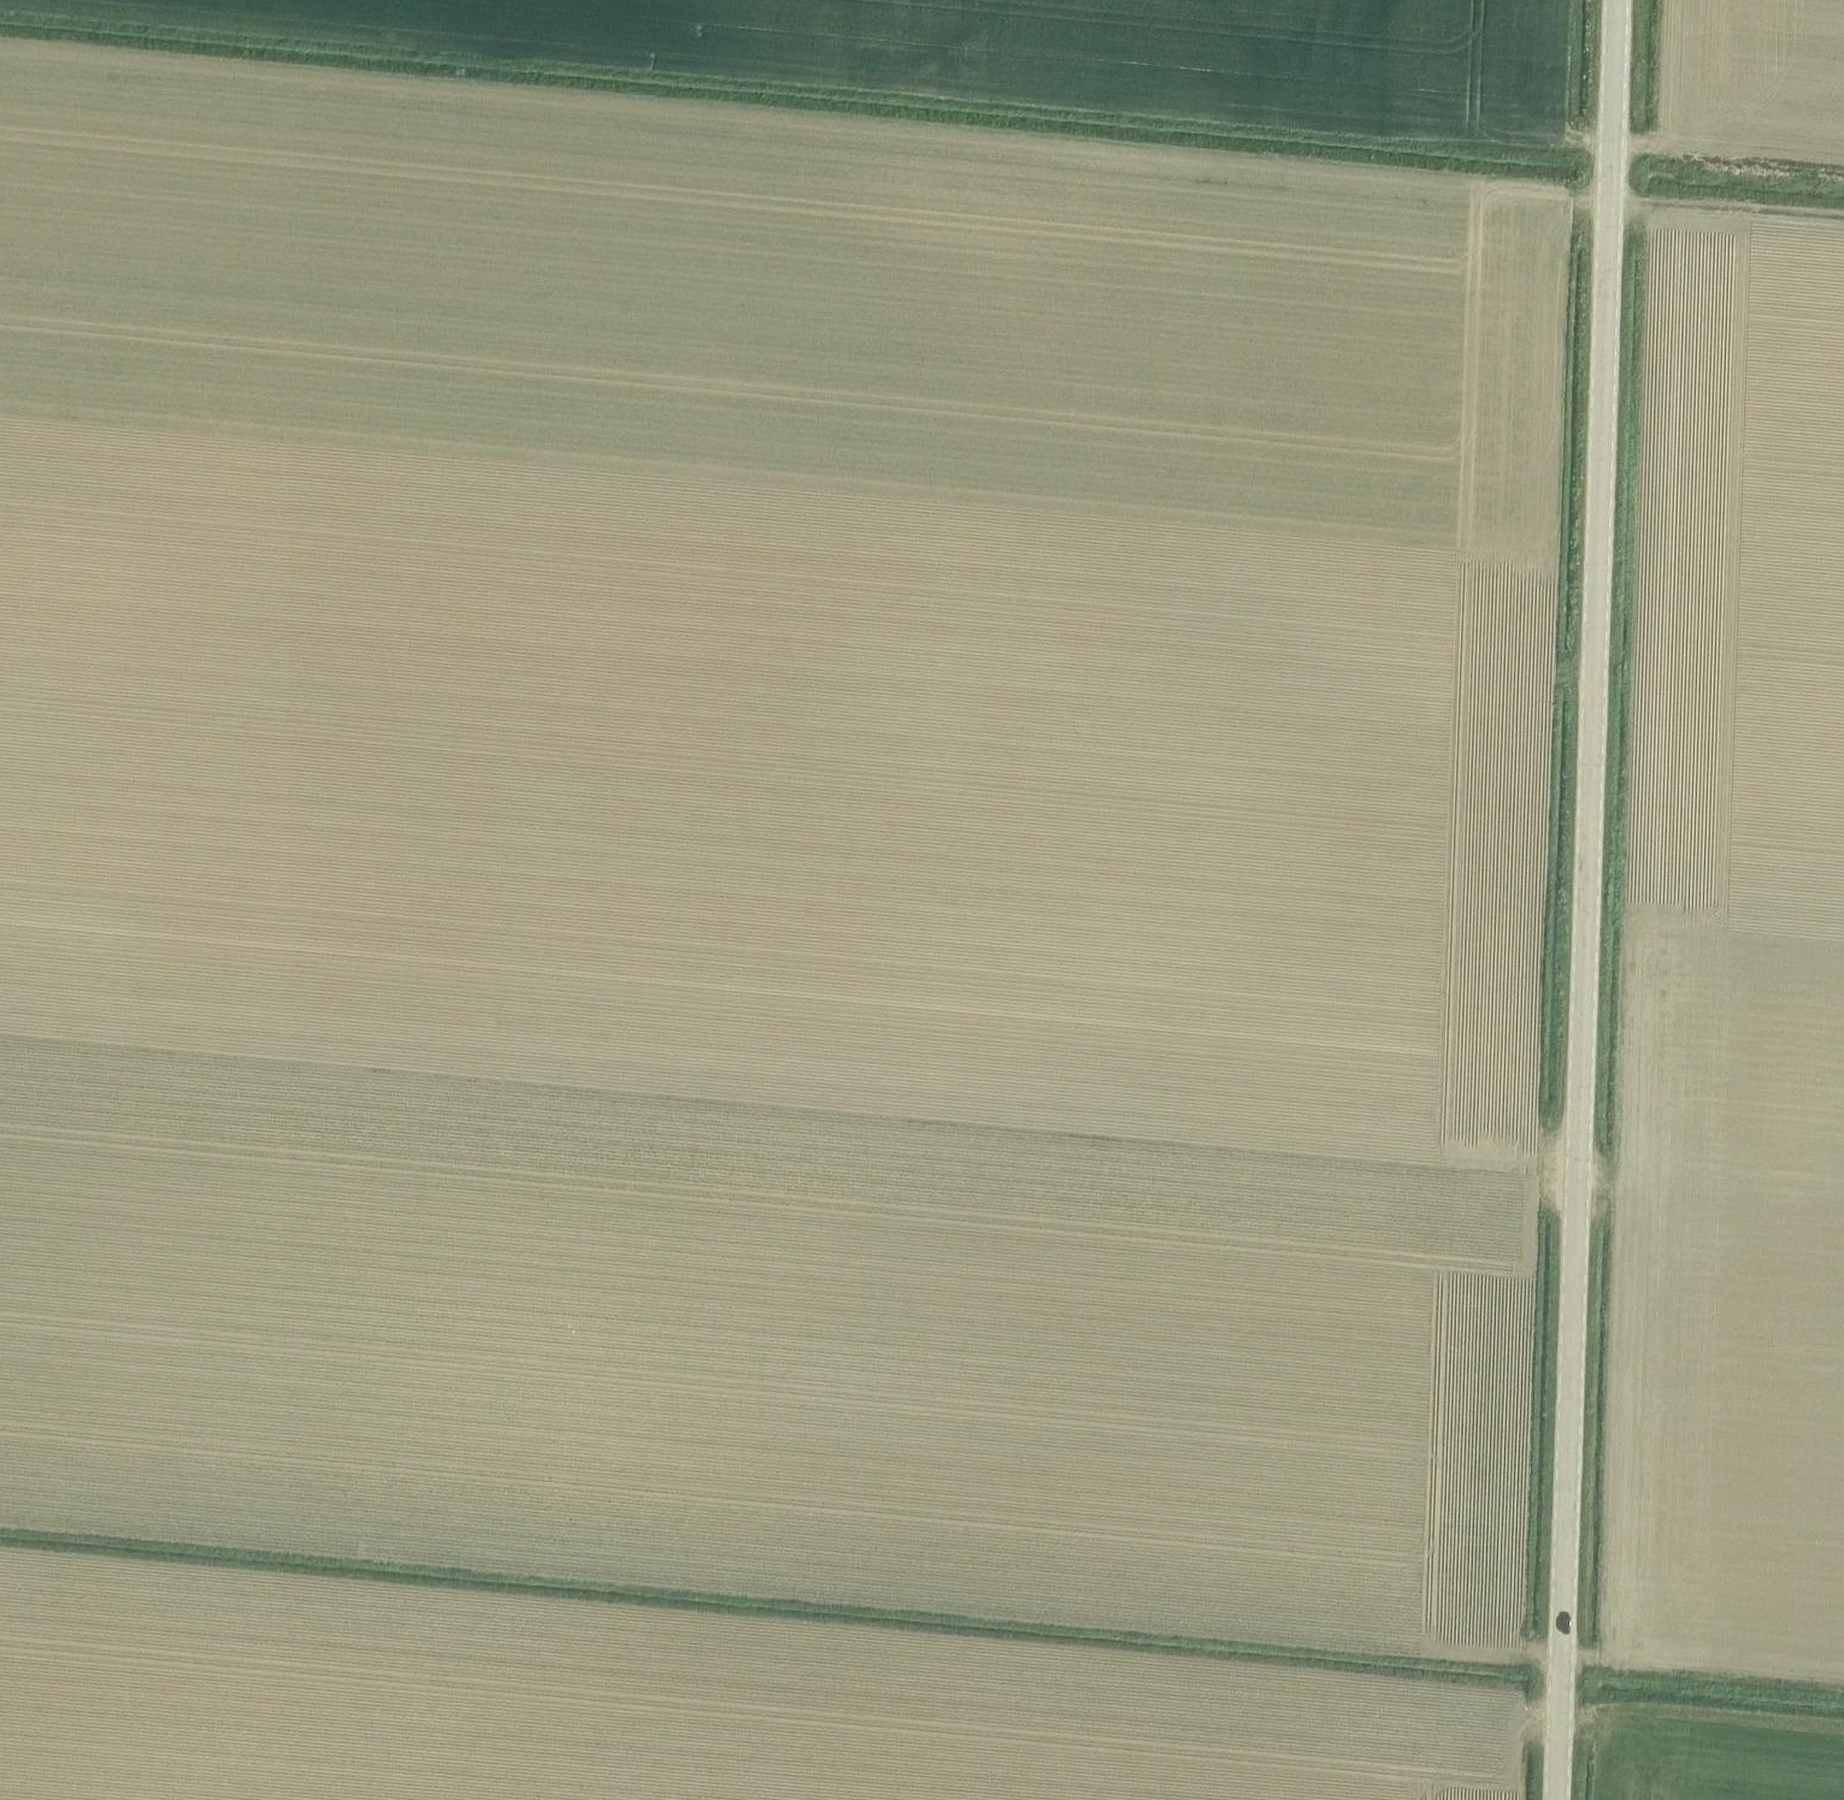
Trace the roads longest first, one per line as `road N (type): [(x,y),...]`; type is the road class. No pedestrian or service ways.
road 1 (tertiary): [(1558,1799),(1618,0)]

